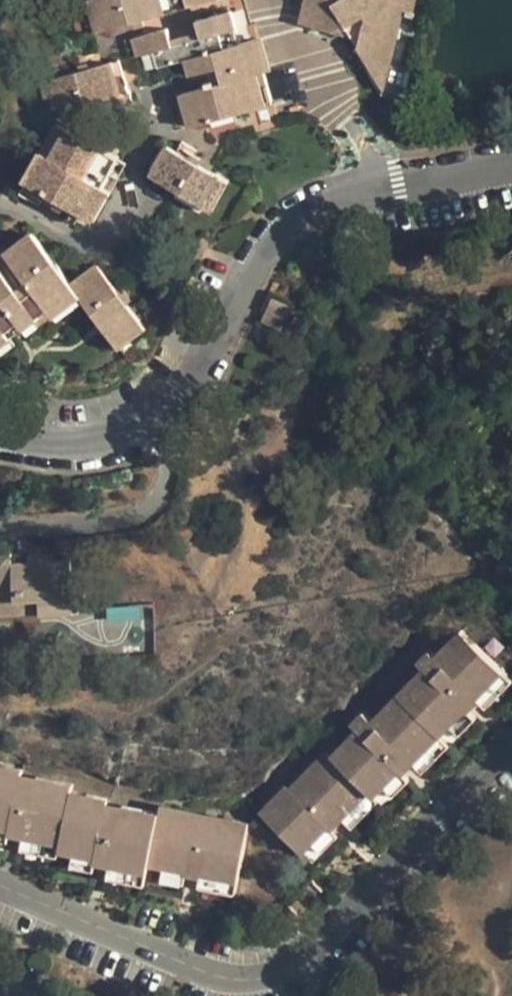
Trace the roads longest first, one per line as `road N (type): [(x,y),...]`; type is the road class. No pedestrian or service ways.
road 1 (residential): [(0,887),(207,974),(318,969),(511,766)]
road 2 (residential): [(380,178),(288,216),(200,384),(168,416),(91,446),(0,439)]
road 3 (residential): [(0,206),(81,238),(102,236),(162,126),(154,89)]
road 4 (residential): [(380,178),(275,0)]
road 5 (residential): [(236,0),(56,53)]
road 6 (residential): [(511,155),(380,178)]

